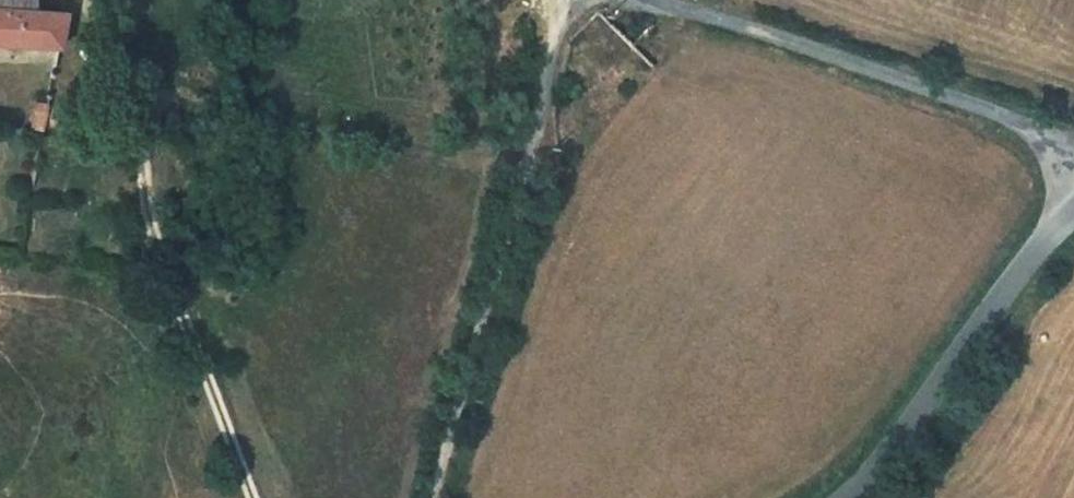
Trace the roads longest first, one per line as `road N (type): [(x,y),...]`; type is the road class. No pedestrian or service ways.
road 1 (unclassified): [(657,0),(983,106),(1042,137),(1073,167)]
road 2 (unclassified): [(847,497),(1073,212)]
road 3 (track): [(536,145),(548,62),(577,0)]

